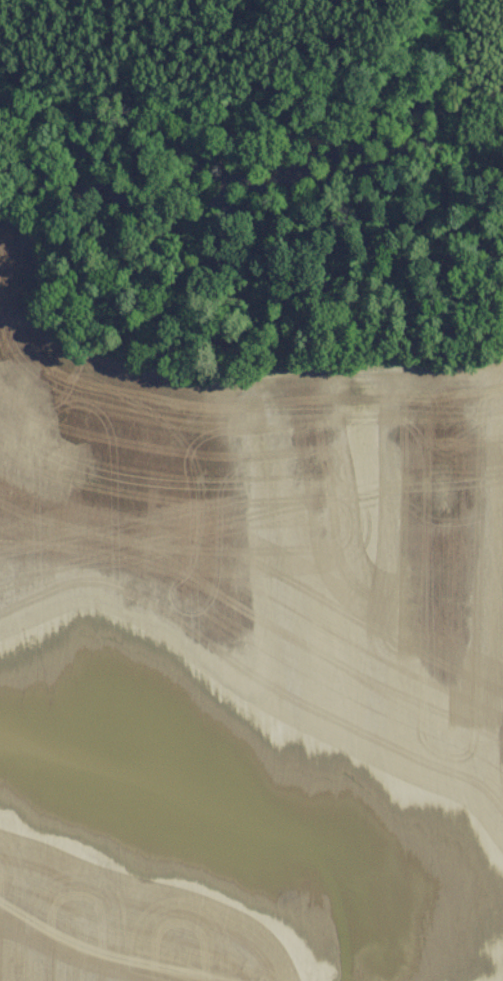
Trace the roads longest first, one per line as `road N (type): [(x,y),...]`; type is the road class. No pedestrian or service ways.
road 1 (track): [(0,904),(64,943),(244,980)]

